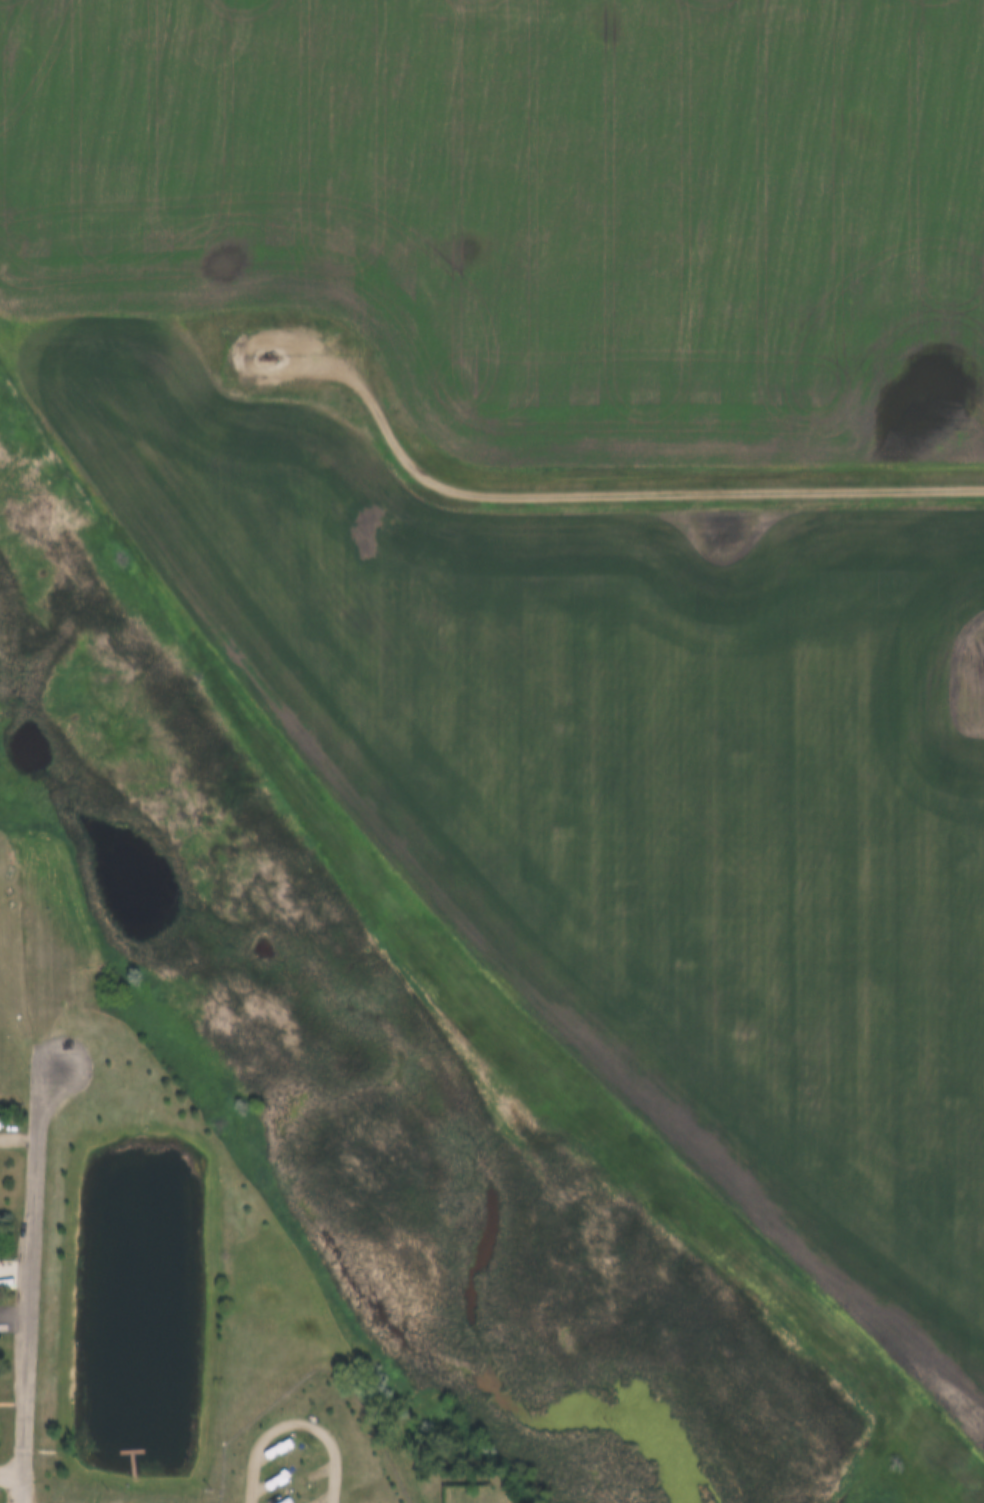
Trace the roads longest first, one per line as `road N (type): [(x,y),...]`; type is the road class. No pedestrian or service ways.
road 1 (residential): [(20,1502),(41,1069)]

